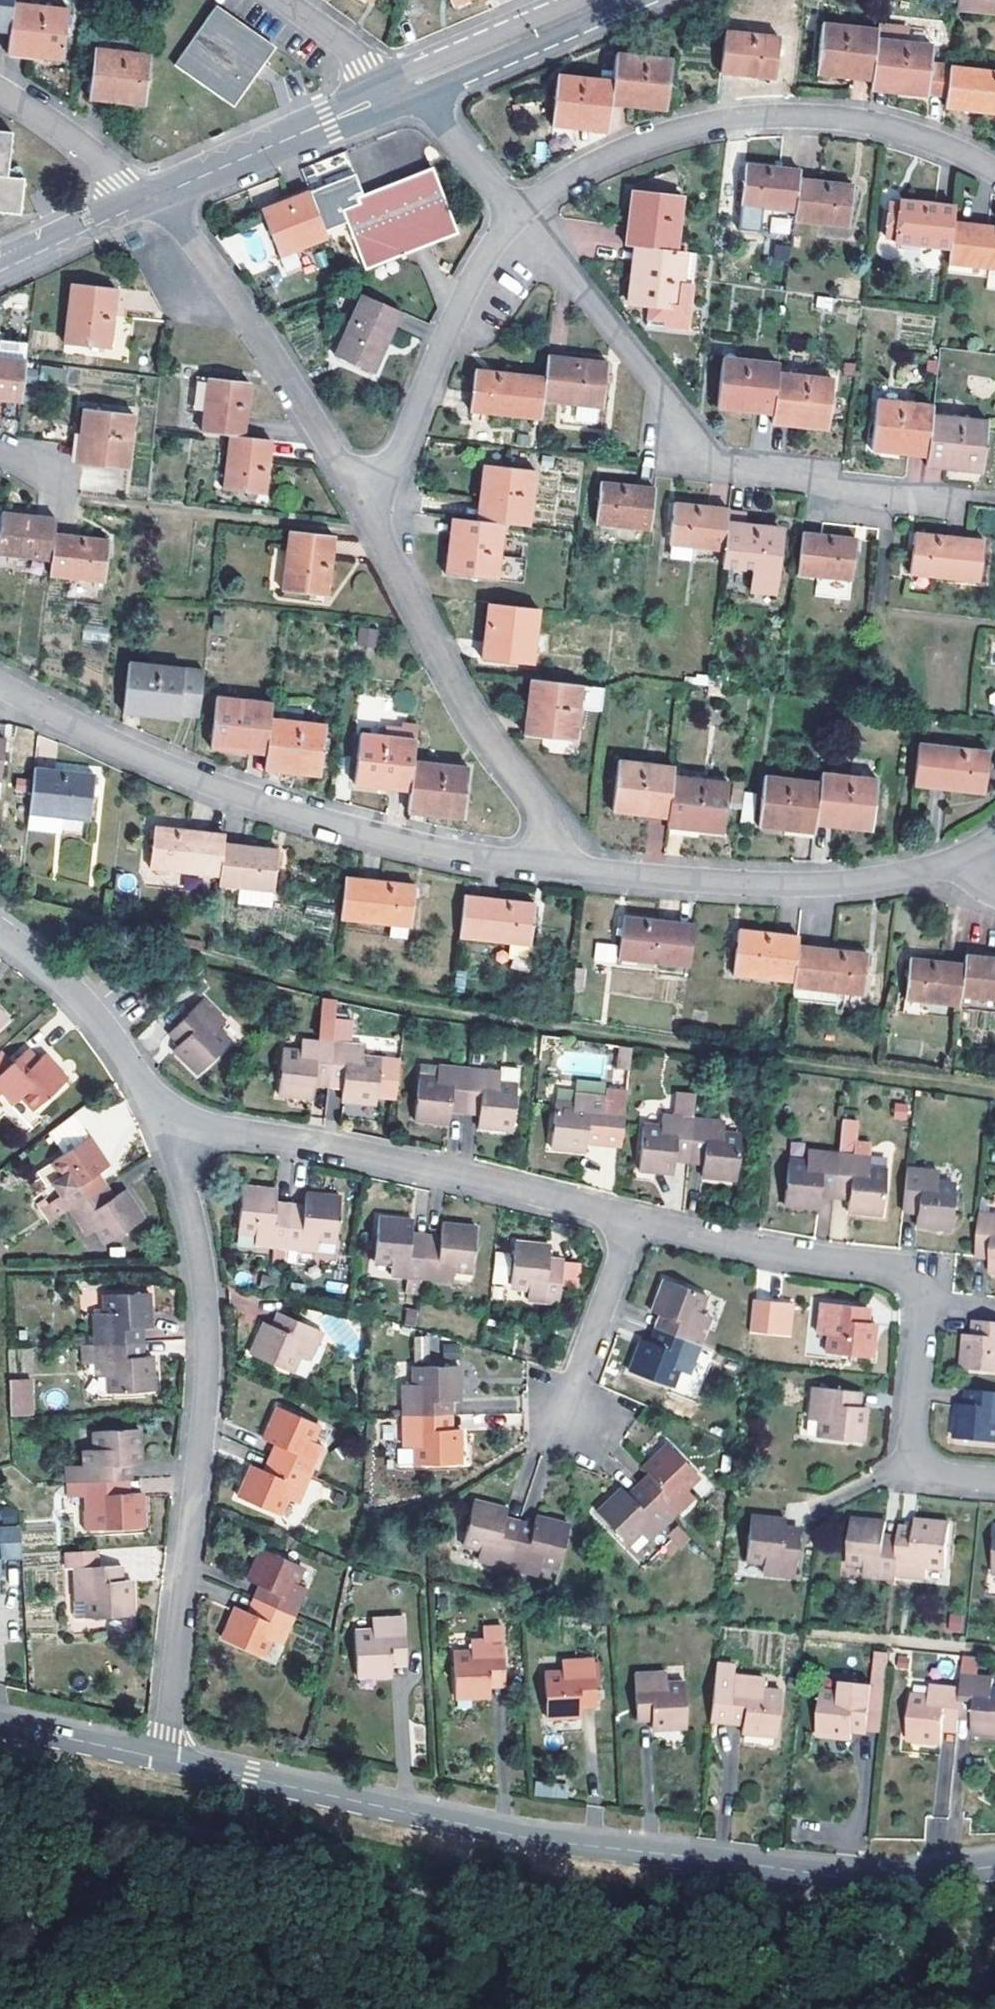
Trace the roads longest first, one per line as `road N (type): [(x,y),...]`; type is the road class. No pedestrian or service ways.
road 1 (track): [(994,1096),(378,1009),(0,913)]
road 2 (residential): [(161,1759),(537,1840),(868,1879),(994,1866)]
road 3 (residential): [(164,1128),(203,1268),(206,1348),(161,1759)]
road 4 (residential): [(546,866),(364,836),(151,764),(0,686)]
road 5 (residential): [(638,1226),(767,1257),(926,1280),(912,1434),(920,1461),(938,1475),(994,1481)]
road 6 (residential): [(516,217),(708,453),(937,504)]
road 7 (residential): [(994,174),(909,132),(805,115),(747,116),(667,132),(577,170),(516,217)]
road 8 (residential): [(164,1128),(352,1158),(638,1226)]
road 9 (residential): [(969,851),(895,875),(814,884),(546,866)]
road 10 (residential): [(367,515),(474,716),(549,821),(546,866)]
road 11 (residential): [(149,201),(172,215),(367,515)]
road 12 (residential): [(516,217),(367,515)]
road 13 (track): [(0,1926),(67,1932),(301,2008)]
road 14 (residential): [(149,201),(398,90)]
road 15 (residential): [(398,90),(447,85),(644,0)]
road 16 (residential): [(0,940),(55,984),(164,1128)]
road 17 (residential): [(638,1226),(565,1434)]
road 18 (residential): [(566,0),(419,66),(398,90)]
road 19 (residential): [(0,93),(149,201)]
road 20 (residential): [(398,90),(428,110),(516,217)]
road 21 (residential): [(0,1724),(161,1759)]
road 22 (residential): [(0,270),(149,201)]
road 23 (residential): [(276,0),(398,90)]

